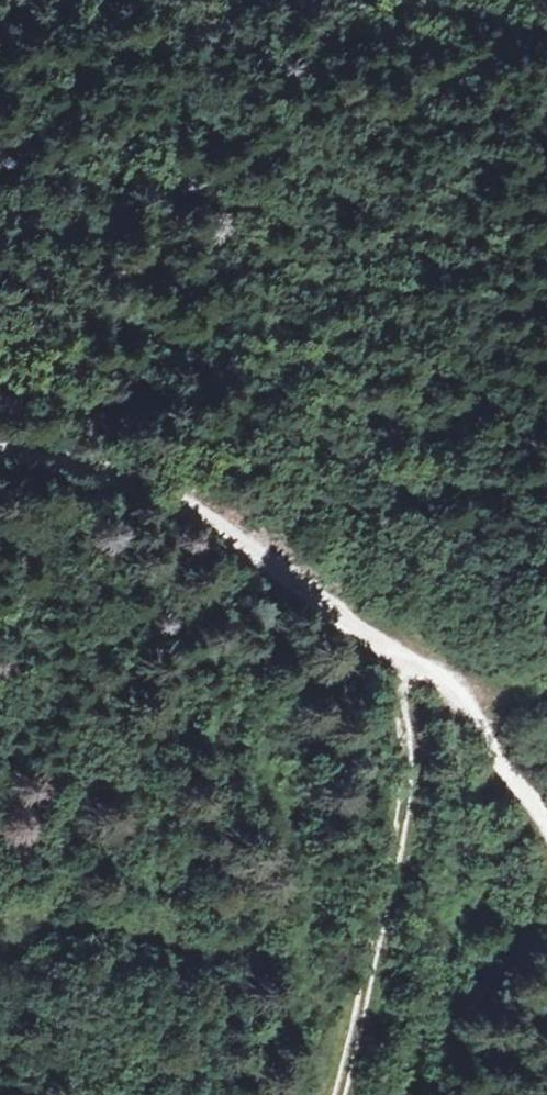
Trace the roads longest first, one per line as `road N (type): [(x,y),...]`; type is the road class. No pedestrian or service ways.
road 1 (track): [(402,654),(162,494),(0,452)]
road 2 (track): [(402,654),(410,753),(338,1094)]
road 3 (track): [(546,823),(465,709),(402,654)]
road 4 (track): [(546,43),(530,31),(396,0)]

